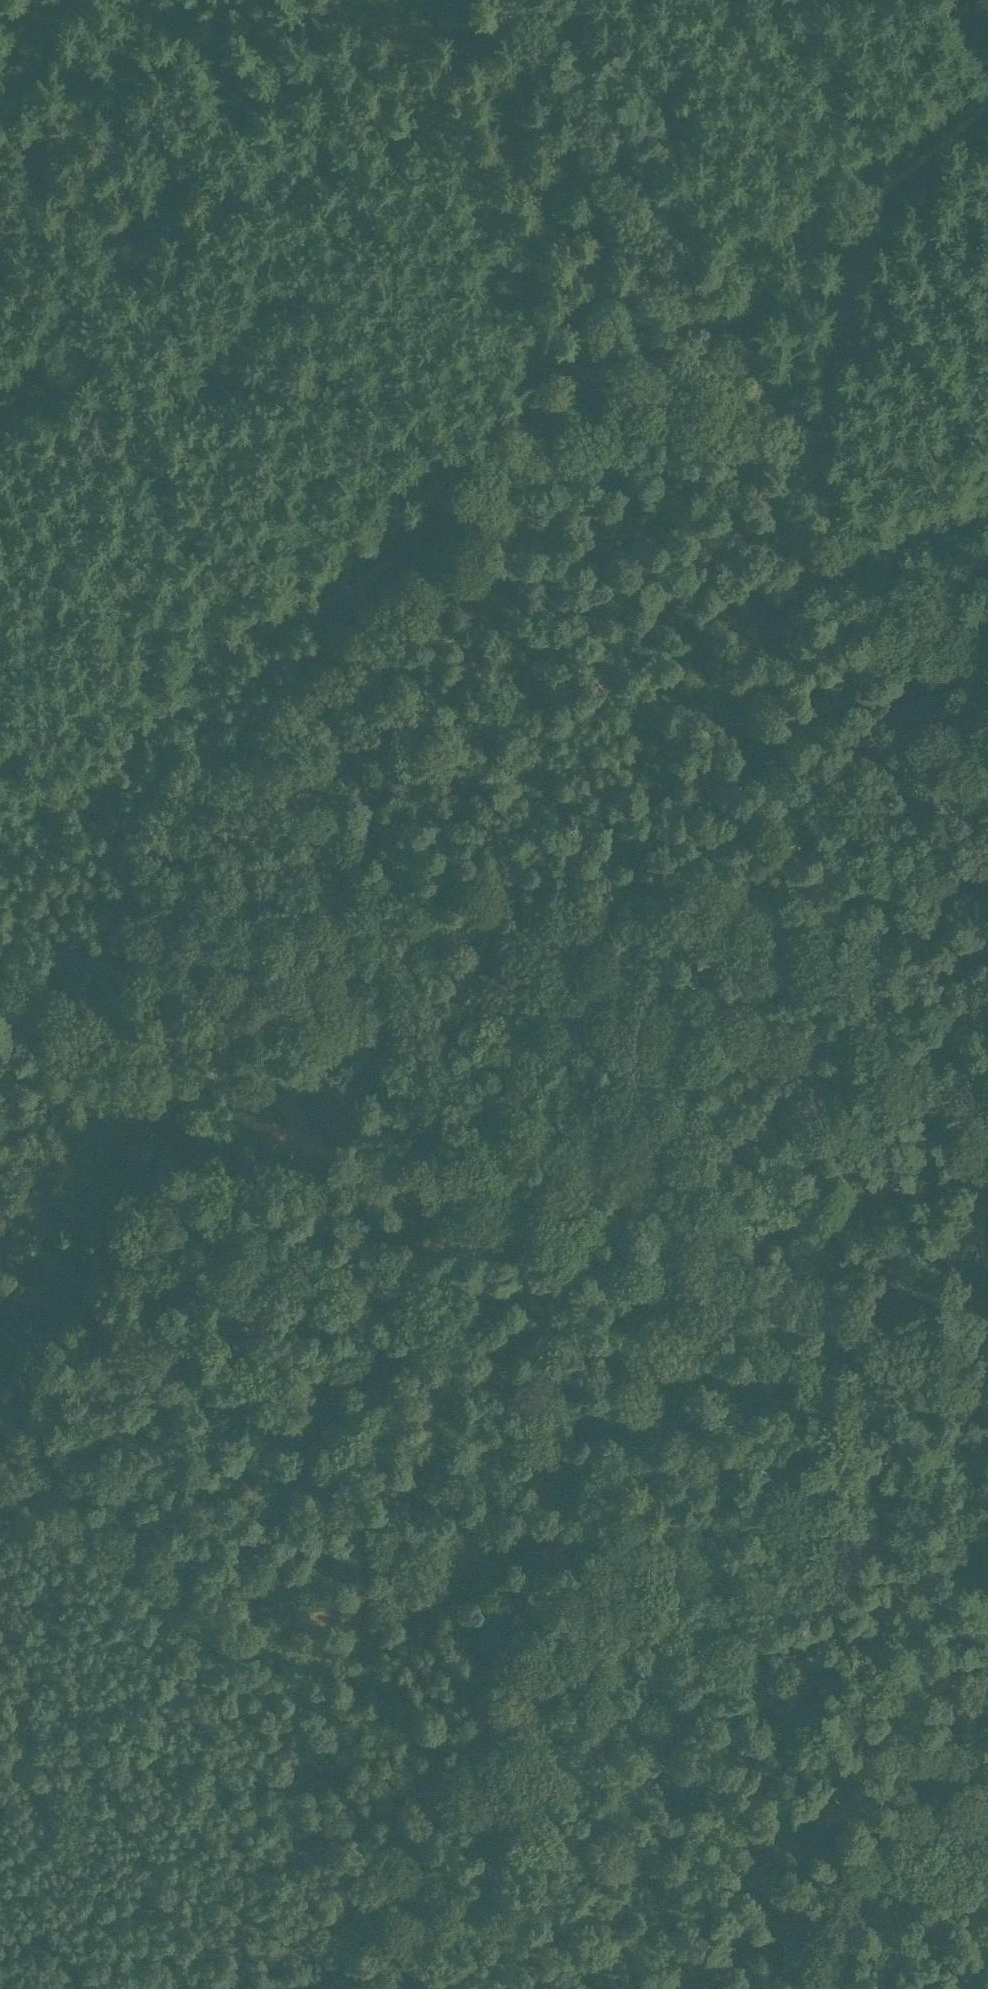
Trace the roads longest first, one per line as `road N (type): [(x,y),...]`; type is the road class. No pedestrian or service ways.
road 1 (track): [(195,1095),(226,1062),(433,555),(464,504),(987,105)]
road 2 (track): [(325,1988),(474,1716),(567,1501),(640,1301),(541,1246),(195,1095)]
road 3 (track): [(484,0),(987,855)]
road 4 (track): [(195,1095),(107,1068),(0,1004)]

